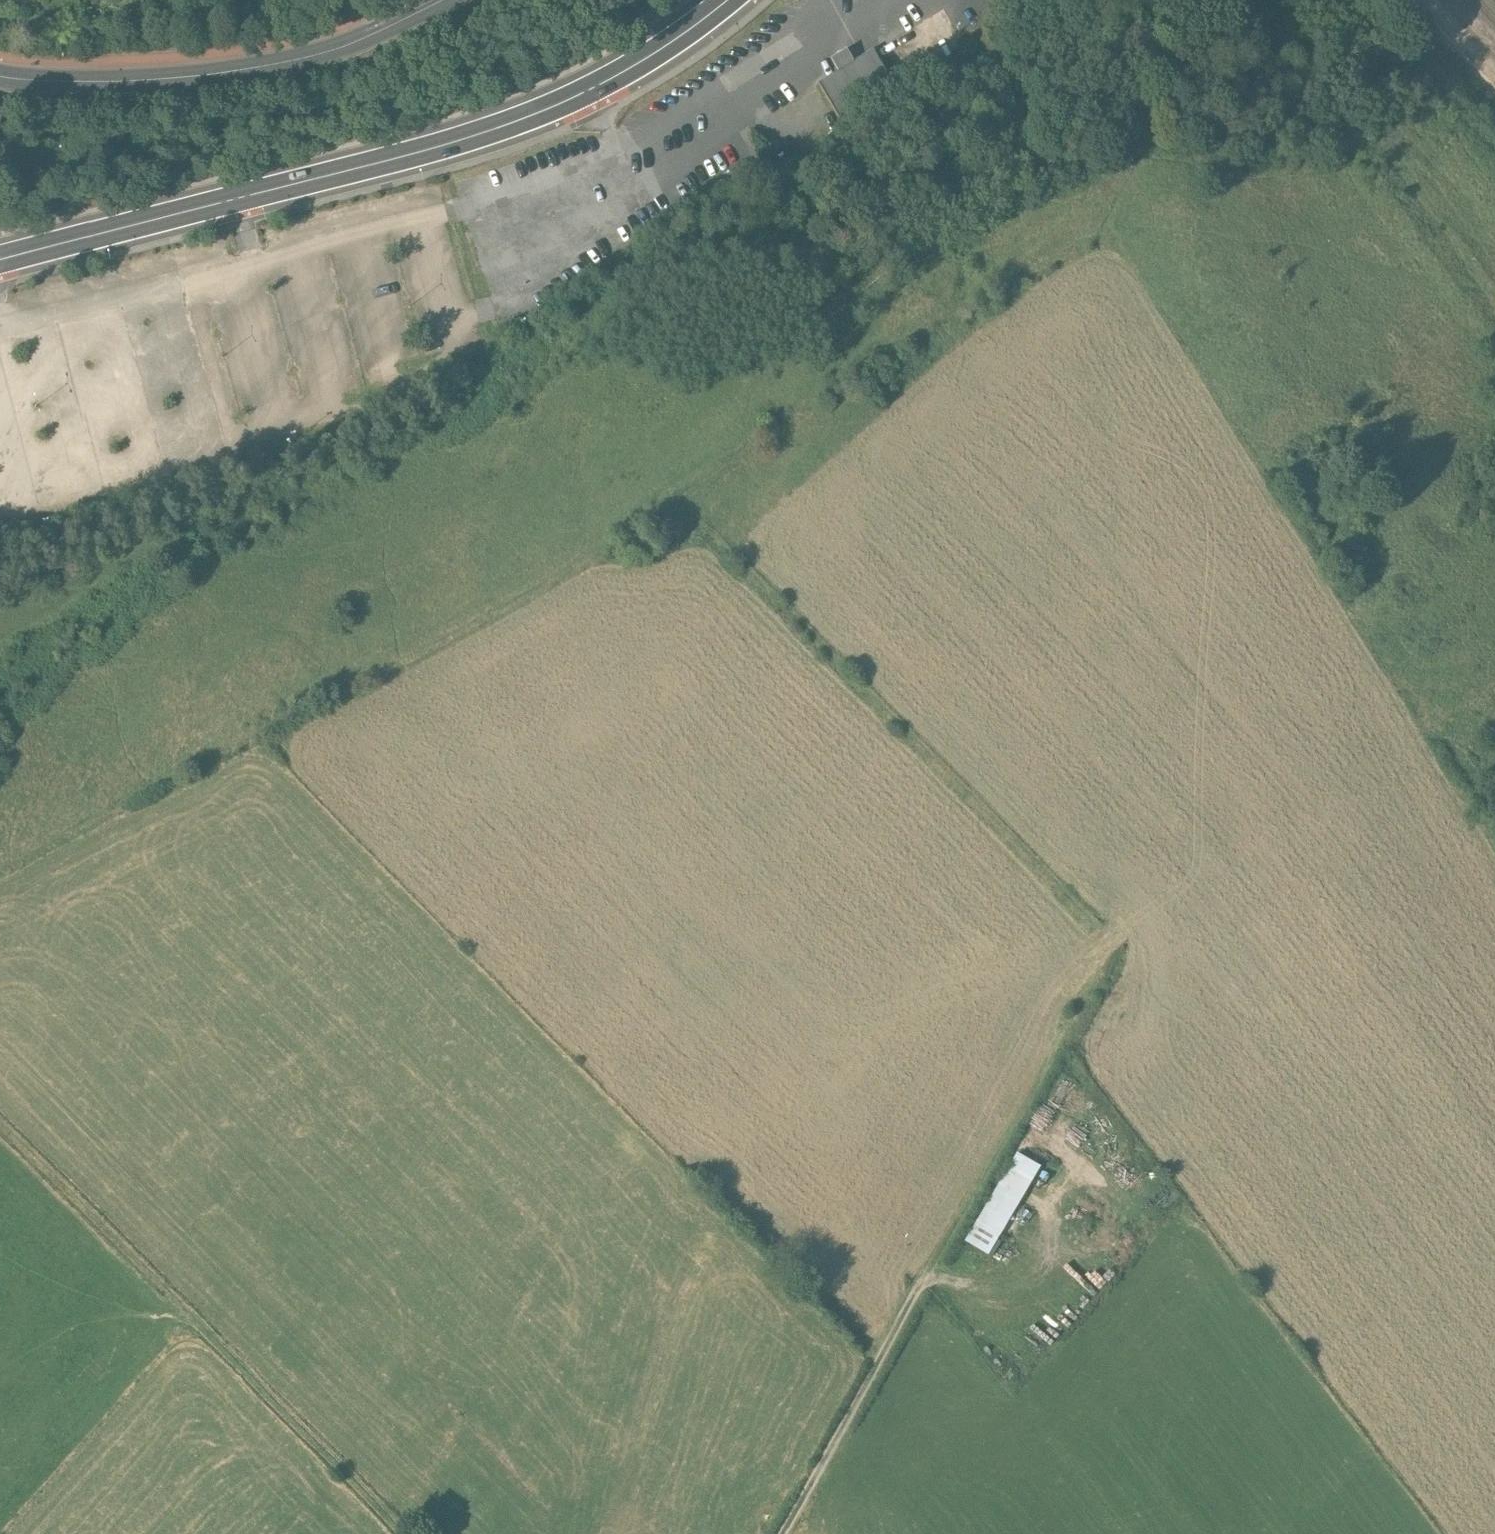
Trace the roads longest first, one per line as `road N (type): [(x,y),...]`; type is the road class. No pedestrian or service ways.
road 1 (track): [(780,1533),(1112,945),(676,499)]
road 2 (primary): [(733,0),(592,87),(515,120),(0,259)]
road 3 (track): [(676,499),(442,643),(0,873)]
road 4 (track): [(0,1125),(404,1533)]
road 5 (tertiary): [(442,0),(341,48),(281,64),(177,79),(0,77)]

